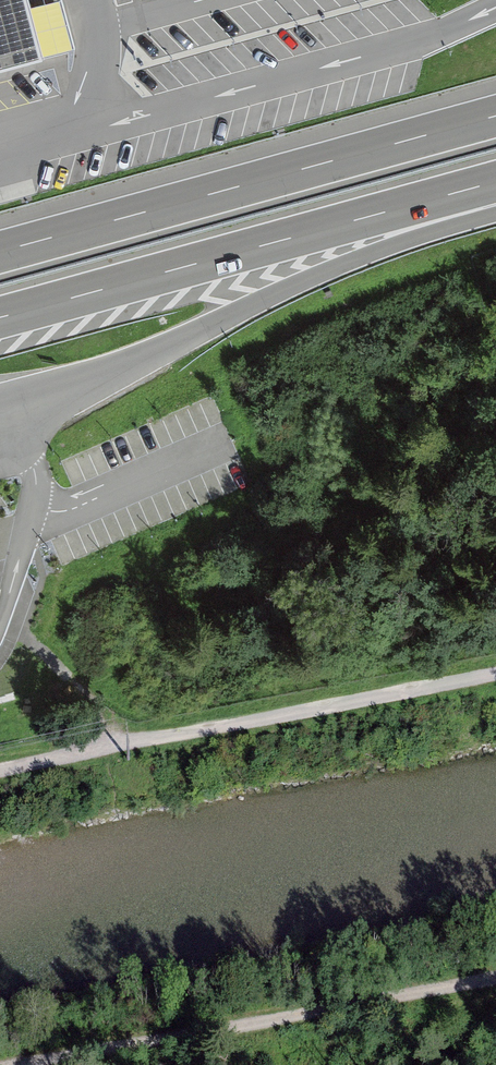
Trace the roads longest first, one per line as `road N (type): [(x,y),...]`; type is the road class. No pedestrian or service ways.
road 1 (motorway): [(0,319),(495,183)]
road 2 (motorway): [(495,117),(0,253)]
road 3 (track): [(495,673),(0,768)]
road 4 (motorway): [(53,396),(348,261),(495,206)]
road 5 (track): [(495,980),(22,1064)]

